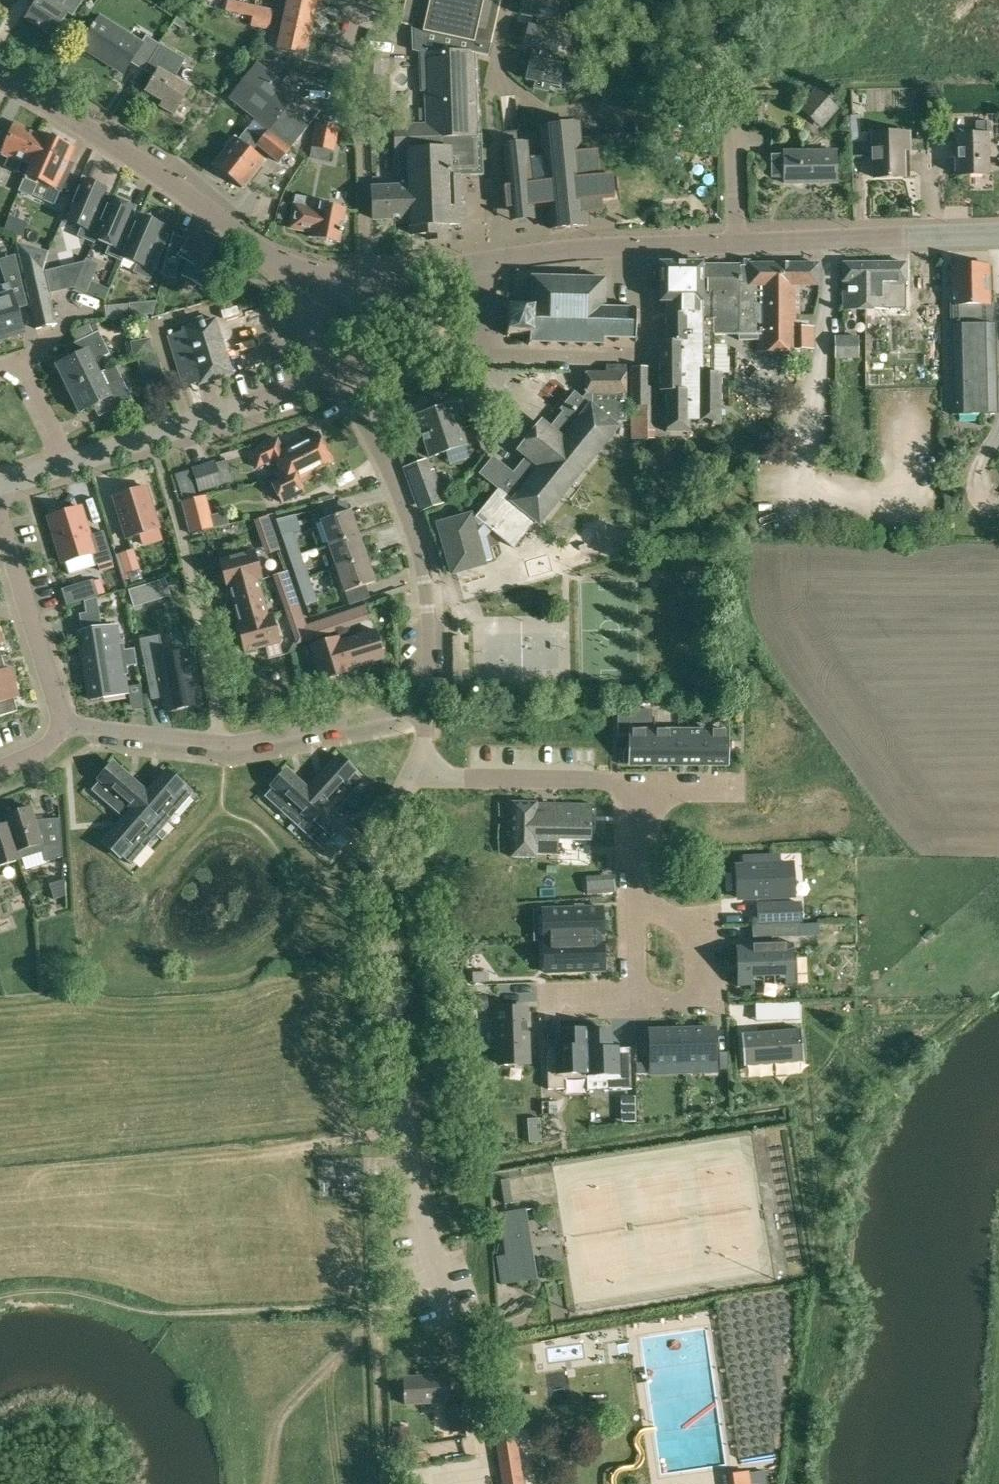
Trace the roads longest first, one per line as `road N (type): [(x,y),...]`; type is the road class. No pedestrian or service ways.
road 1 (residential): [(407,778),(386,847),(386,911),(412,1123),(453,1319)]
road 2 (tertiary): [(367,277),(611,246),(737,241)]
road 3 (residential): [(64,723),(220,744),(430,703)]
road 4 (residential): [(338,375),(408,516),(424,570),(430,703)]
road 5 (tertiary): [(280,265),(0,73)]
road 6 (track): [(268,1483),(277,1418),(350,1343),(440,1275)]
road 7 (residential): [(338,375),(69,463)]
road 8 (residential): [(367,277),(362,162),(346,97),(362,0)]
road 9 (tertiary): [(998,235),(737,241)]
road 10 (residential): [(737,241),(728,77),(707,0)]
road 11 (residential): [(407,778),(633,780)]
road 12 (residential): [(64,723),(0,520)]
road 13 (residential): [(636,903),(687,930),(700,958),(702,996),(639,998)]
road 14 (residential): [(69,463),(30,376),(0,365)]
road 15 (residential): [(633,780),(636,903)]

